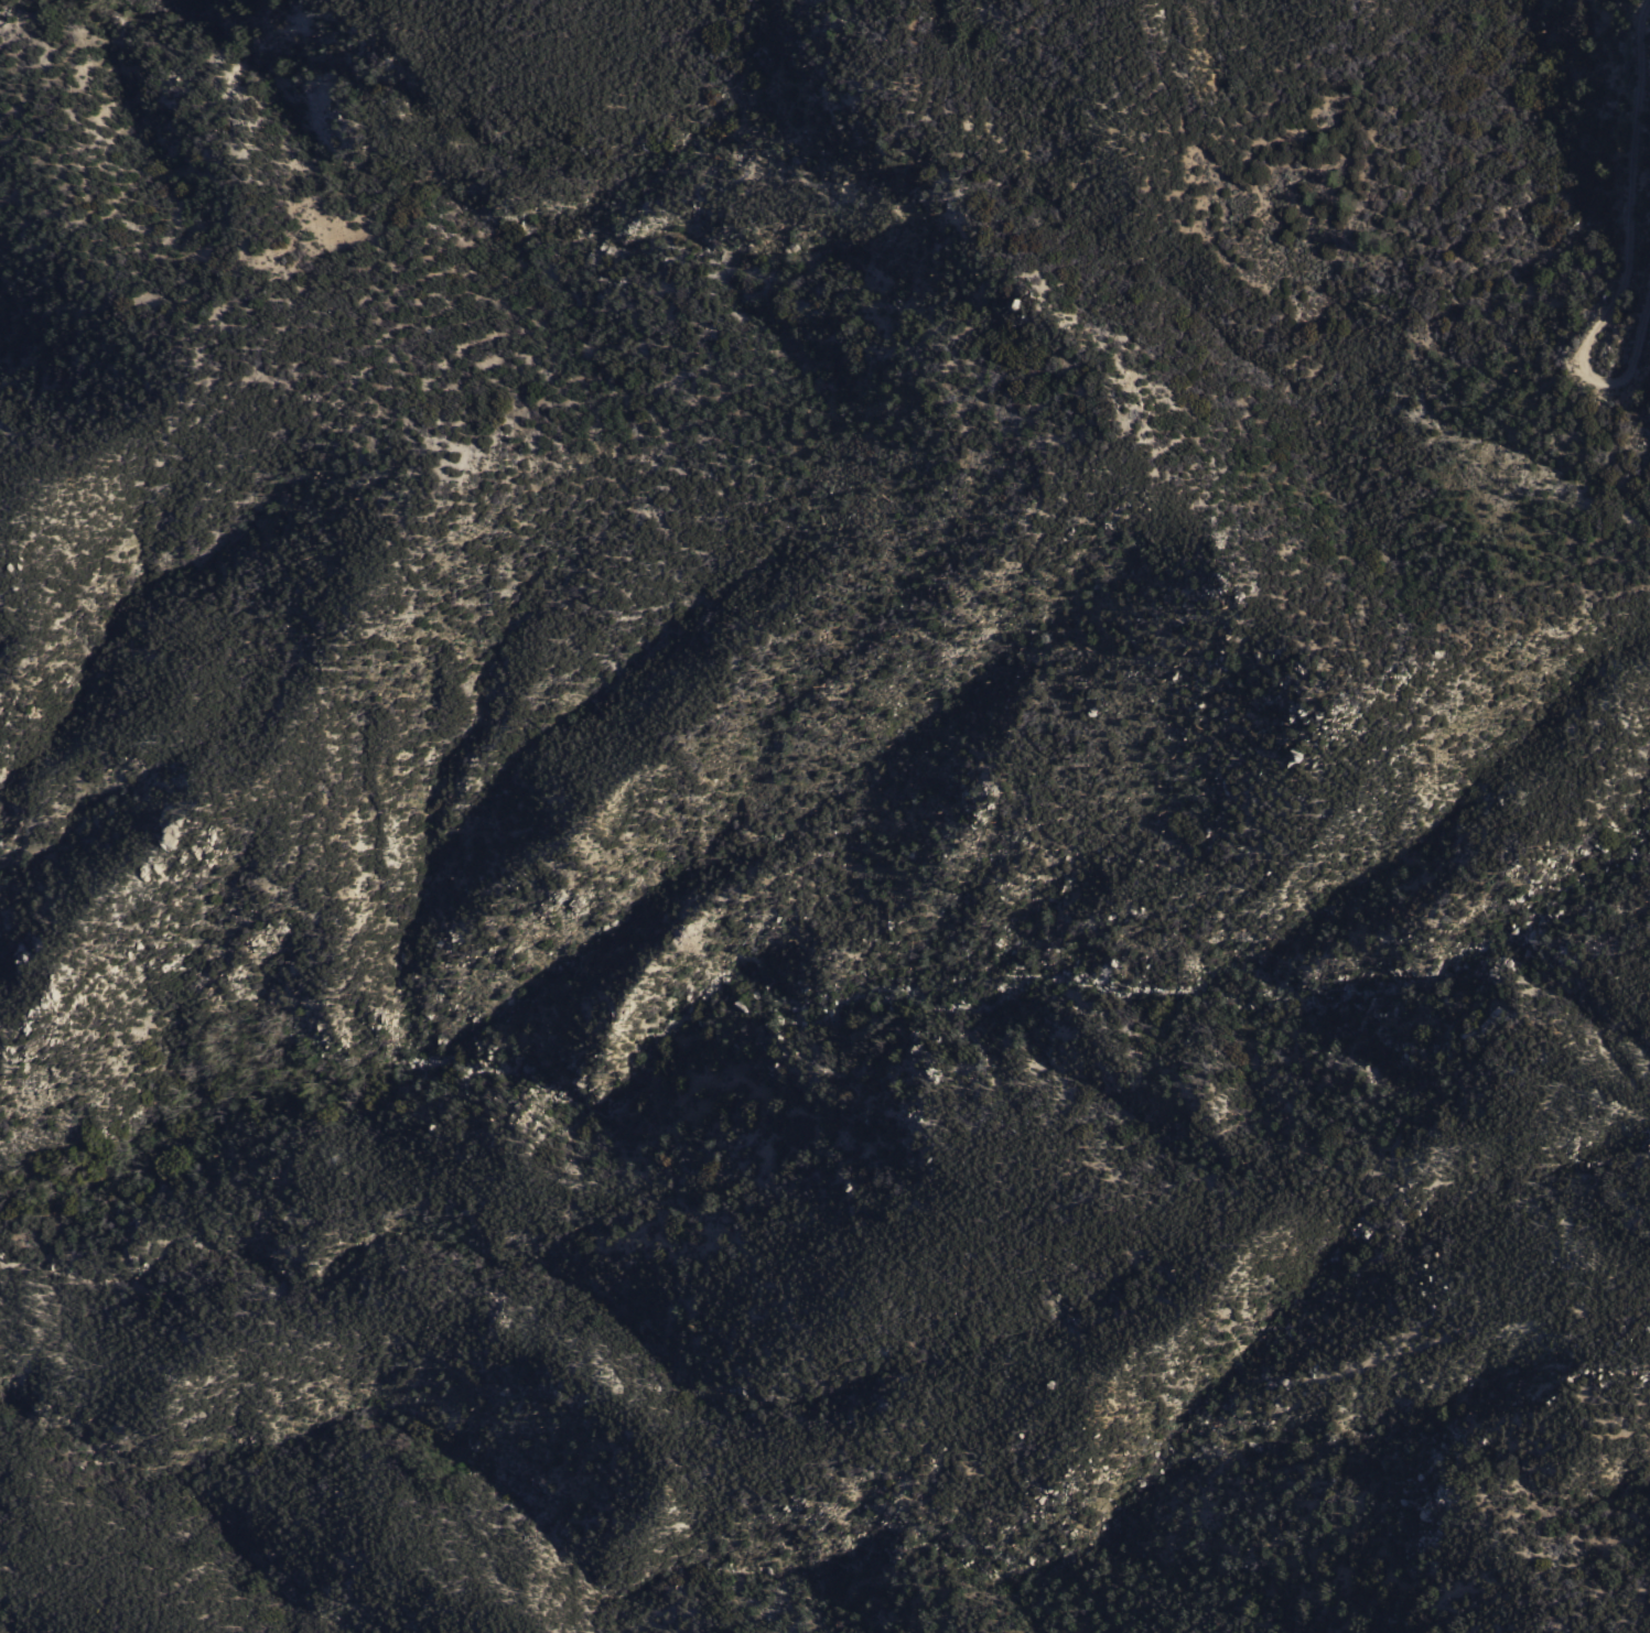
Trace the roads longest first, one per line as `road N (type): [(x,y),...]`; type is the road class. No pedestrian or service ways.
road 1 (track): [(1649,20),(1633,136),(1631,259),(1617,299),(1582,352),(1582,372),(1598,387),(1617,385),(1625,369),(1649,279)]

